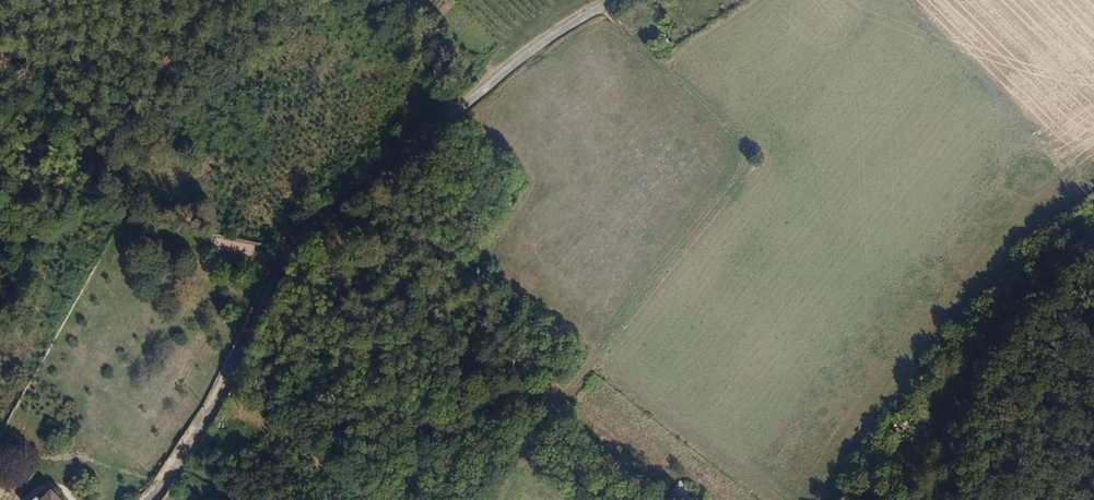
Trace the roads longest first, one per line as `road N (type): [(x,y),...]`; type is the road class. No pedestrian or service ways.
road 1 (unclassified): [(618,0),(474,91),(286,248),(190,456),(147,499)]

